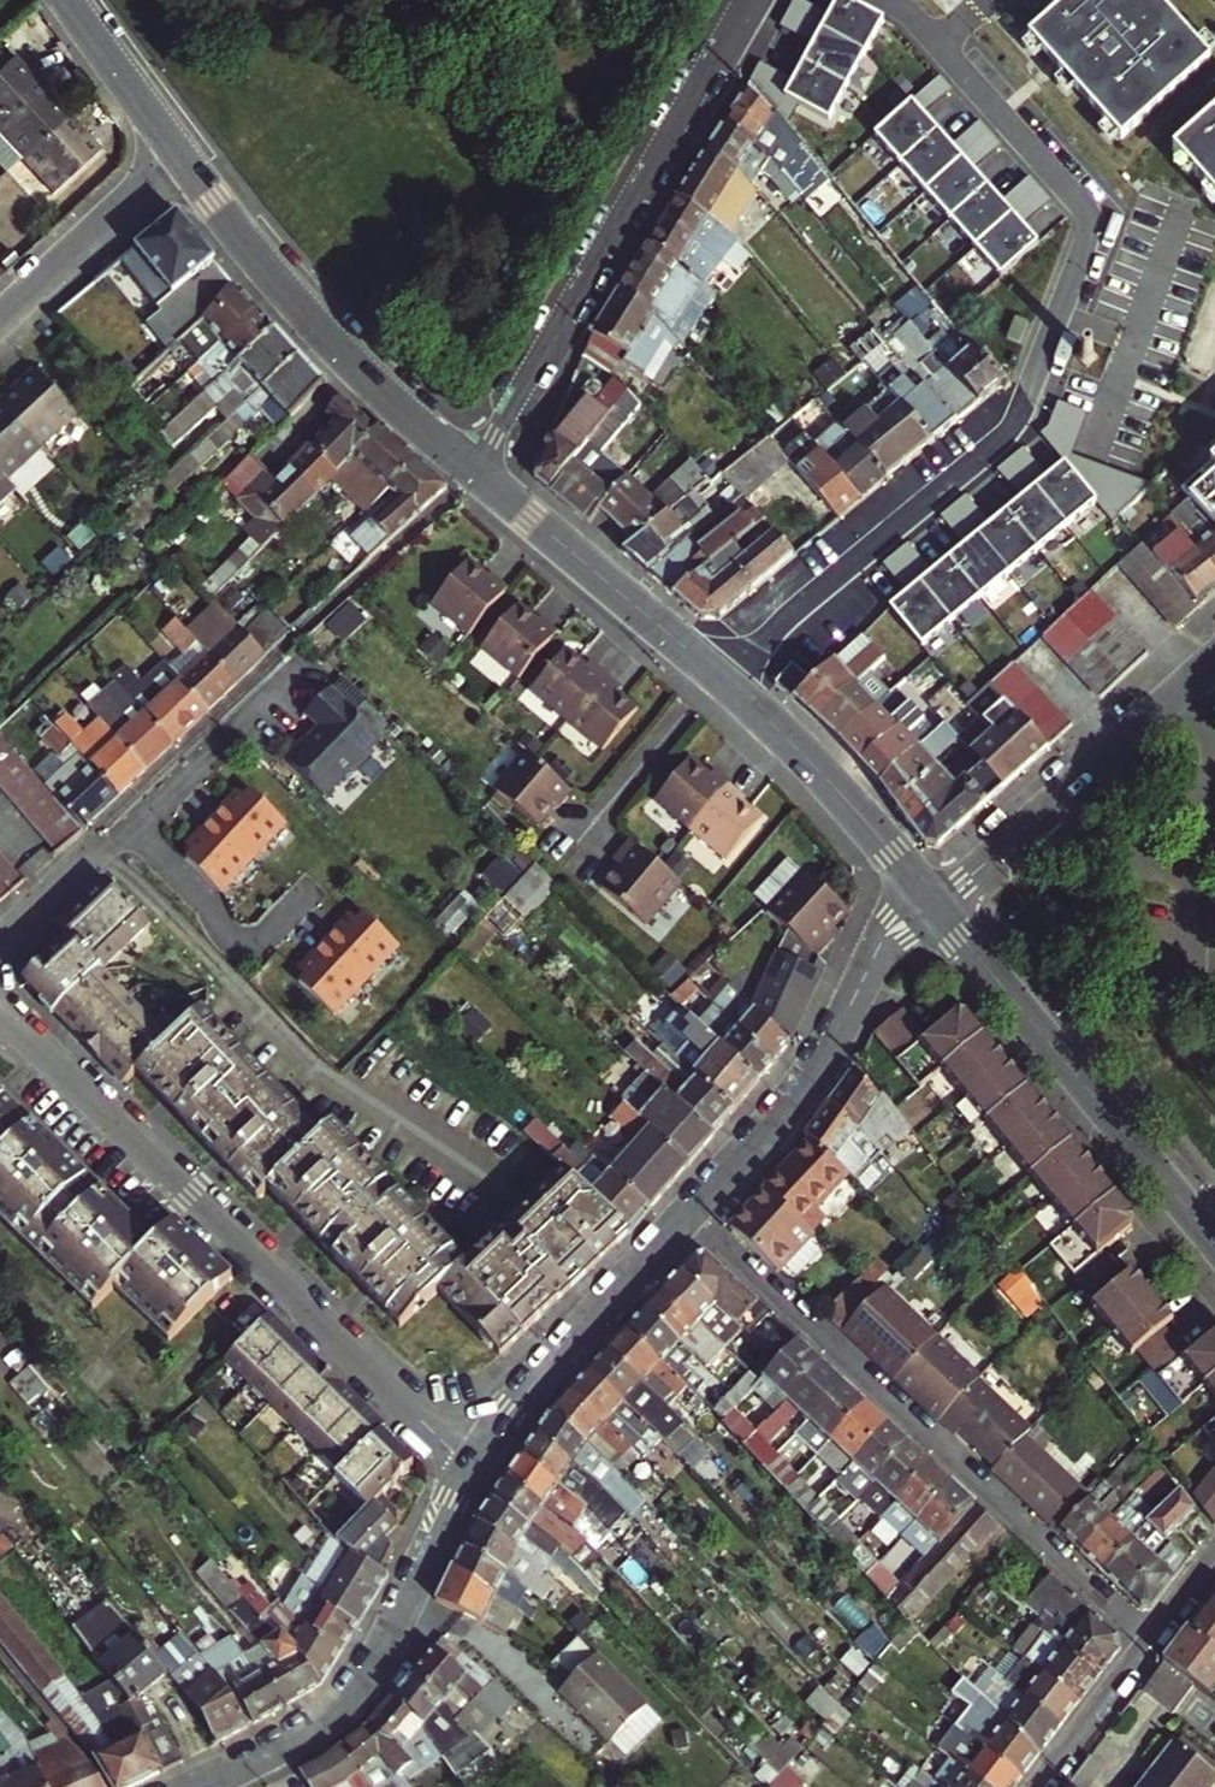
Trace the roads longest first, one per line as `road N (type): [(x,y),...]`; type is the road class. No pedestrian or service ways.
road 1 (residential): [(885,0),(902,9),(1092,218),(1015,426),(721,678)]
road 2 (residential): [(0,1016),(48,1054),(470,1468)]
road 3 (residential): [(1152,1641),(688,1219)]
road 4 (residential): [(481,474),(752,0)]
road 5 (residential): [(933,905),(1214,1244)]
road 6 (residential): [(180,155),(322,331),(481,474)]
road 7 (residential): [(470,1468),(360,1690),(322,1728),(205,1786)]
road 8 (residential): [(933,905),(889,940),(804,1089),(688,1219)]
road 9 (residential): [(1214,659),(933,905)]
road 10 (residential): [(688,1219),(511,1411),(470,1468)]
road 11 (residential): [(481,474),(721,678)]
road 12 (residential): [(721,678),(806,756),(933,905)]
road 13 (residential): [(180,155),(0,322)]
road 14 (residential): [(67,0),(180,155)]
road 15 (residential): [(1043,1786),(1152,1641)]
road 16 (residential): [(0,935),(90,849)]

